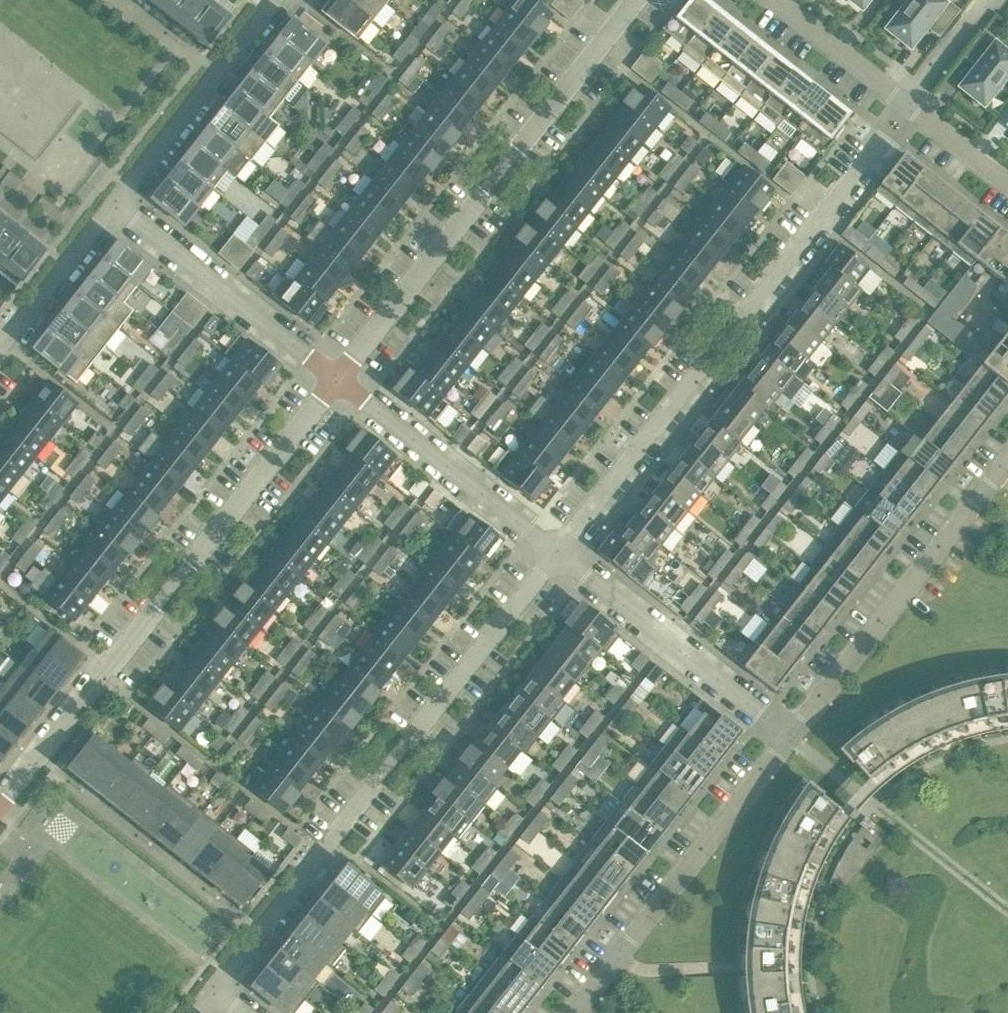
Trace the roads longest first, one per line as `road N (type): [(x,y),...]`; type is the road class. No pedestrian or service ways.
road 1 (residential): [(559,555),(908,110)]
road 2 (residential): [(211,994),(559,555)]
road 3 (residential): [(0,812),(337,382)]
road 4 (residential): [(337,382),(635,0)]
road 5 (residential): [(788,736),(1007,460)]
road 6 (residential): [(571,1012),(788,736)]
road 7 (residential): [(788,736),(559,555)]
road 8 (residential): [(559,555),(337,382)]
road 9 (residential): [(337,382),(115,209)]
road 10 (residential): [(115,209),(279,0)]
road 11 (residential): [(0,352),(115,209)]
road 12 (residential): [(908,110),(768,0)]
road 13 (residential): [(908,110),(991,0)]
road 14 (residential): [(1007,189),(908,110)]

